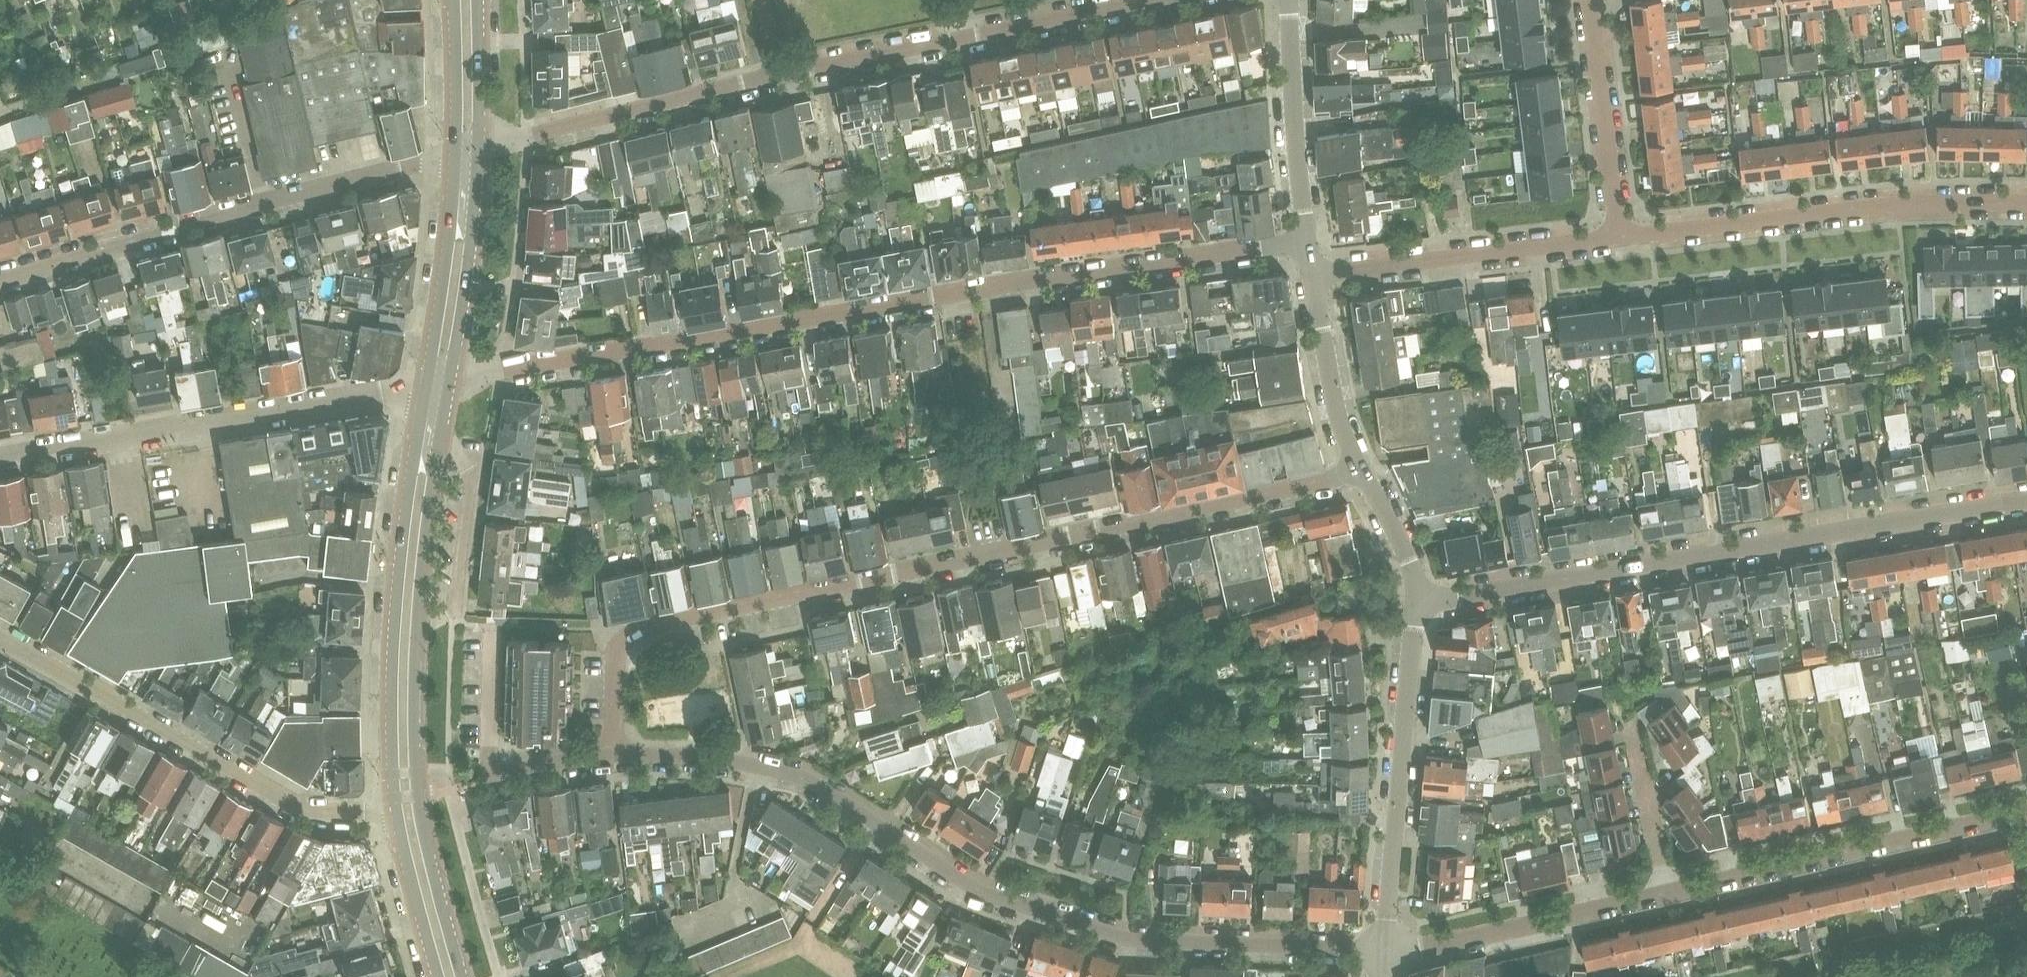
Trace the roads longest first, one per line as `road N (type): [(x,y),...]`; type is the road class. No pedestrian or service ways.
road 1 (residential): [(616,758),(617,655),(637,630),(1360,471)]
road 2 (residential): [(450,378),(1307,240)]
road 3 (residential): [(1386,949),(1131,938),(994,895),(790,774),(707,760),(616,758)]
road 4 (residential): [(2026,499),(1417,598)]
road 5 (primary): [(462,976),(425,835),(415,730),(428,516),(450,378)]
road 6 (residential): [(0,281),(457,154)]
road 7 (residential): [(397,810),(306,809),(0,635)]
road 8 (unclassified): [(0,458),(428,381)]
road 9 (primary): [(428,381),(396,607),(397,810)]
road 10 (residential): [(1620,236),(1915,205),(2026,203)]
road 11 (residential): [(781,75),(1155,0)]
road 12 (residential): [(1666,893),(2026,813)]
road 13 (residential): [(1386,949),(1417,598)]
road 14 (residential): [(478,150),(781,75)]
road 15 (residential): [(1312,274),(1620,236)]
road 16 (residential): [(1386,949),(1666,893)]
road 17 (residential): [(1307,240),(1289,0)]
road 18 (residential): [(1620,236),(1592,0)]
road 19 (primary): [(450,378),(478,150)]
road 20 (primary): [(457,154),(428,381)]
road 21 (residential): [(1360,471),(1331,385),(1312,274)]
road 22 (primary): [(397,810),(439,976)]
road 23 (residential): [(1666,893),(1632,730)]
road 24 (primary): [(454,0),(457,154)]
road 25 (primary): [(478,150),(478,0)]
road 26 (residential): [(1417,598),(1410,563),(1360,471)]
road 27 (residential): [(616,758),(494,777)]

